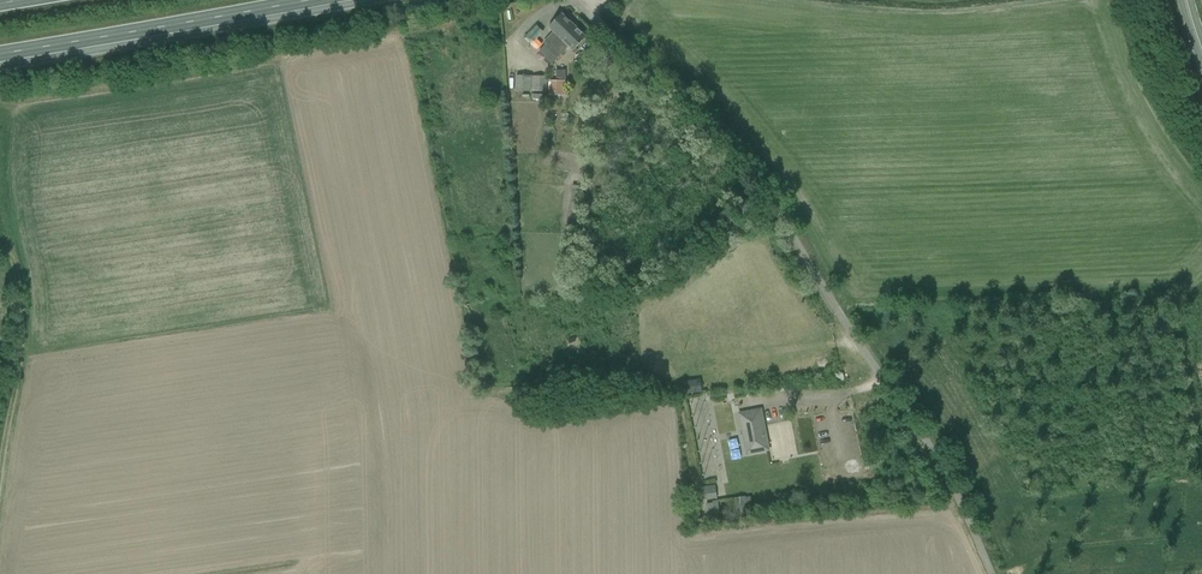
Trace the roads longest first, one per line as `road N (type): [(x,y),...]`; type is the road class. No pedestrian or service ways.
road 1 (unclassified): [(992,573),(935,447),(757,175),(574,1)]
road 2 (track): [(0,105),(401,33)]
road 3 (primary): [(0,54),(308,0)]
road 4 (track): [(0,469),(25,304),(0,180)]

